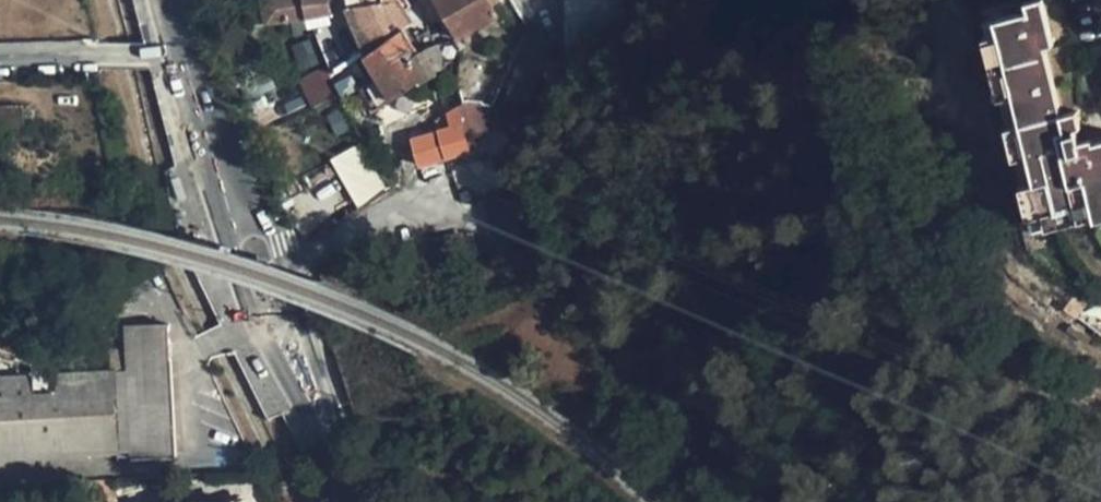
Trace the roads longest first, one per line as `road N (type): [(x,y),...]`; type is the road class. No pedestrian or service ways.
road 1 (tertiary): [(215,147),(241,286),(340,465)]
road 2 (tertiary): [(340,465),(274,244),(215,147)]
road 3 (residential): [(185,52),(0,53)]

